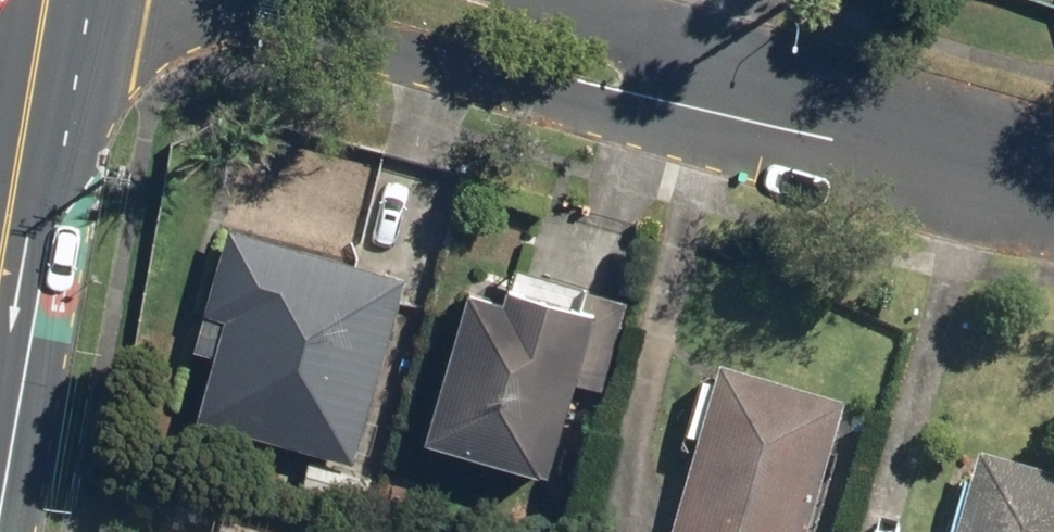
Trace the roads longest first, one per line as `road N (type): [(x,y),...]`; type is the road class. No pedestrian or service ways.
road 1 (residential): [(964,162),(636,124),(436,70),(101,0)]
road 2 (residential): [(531,0),(708,51),(964,162)]
road 3 (primary): [(49,0),(0,267)]

